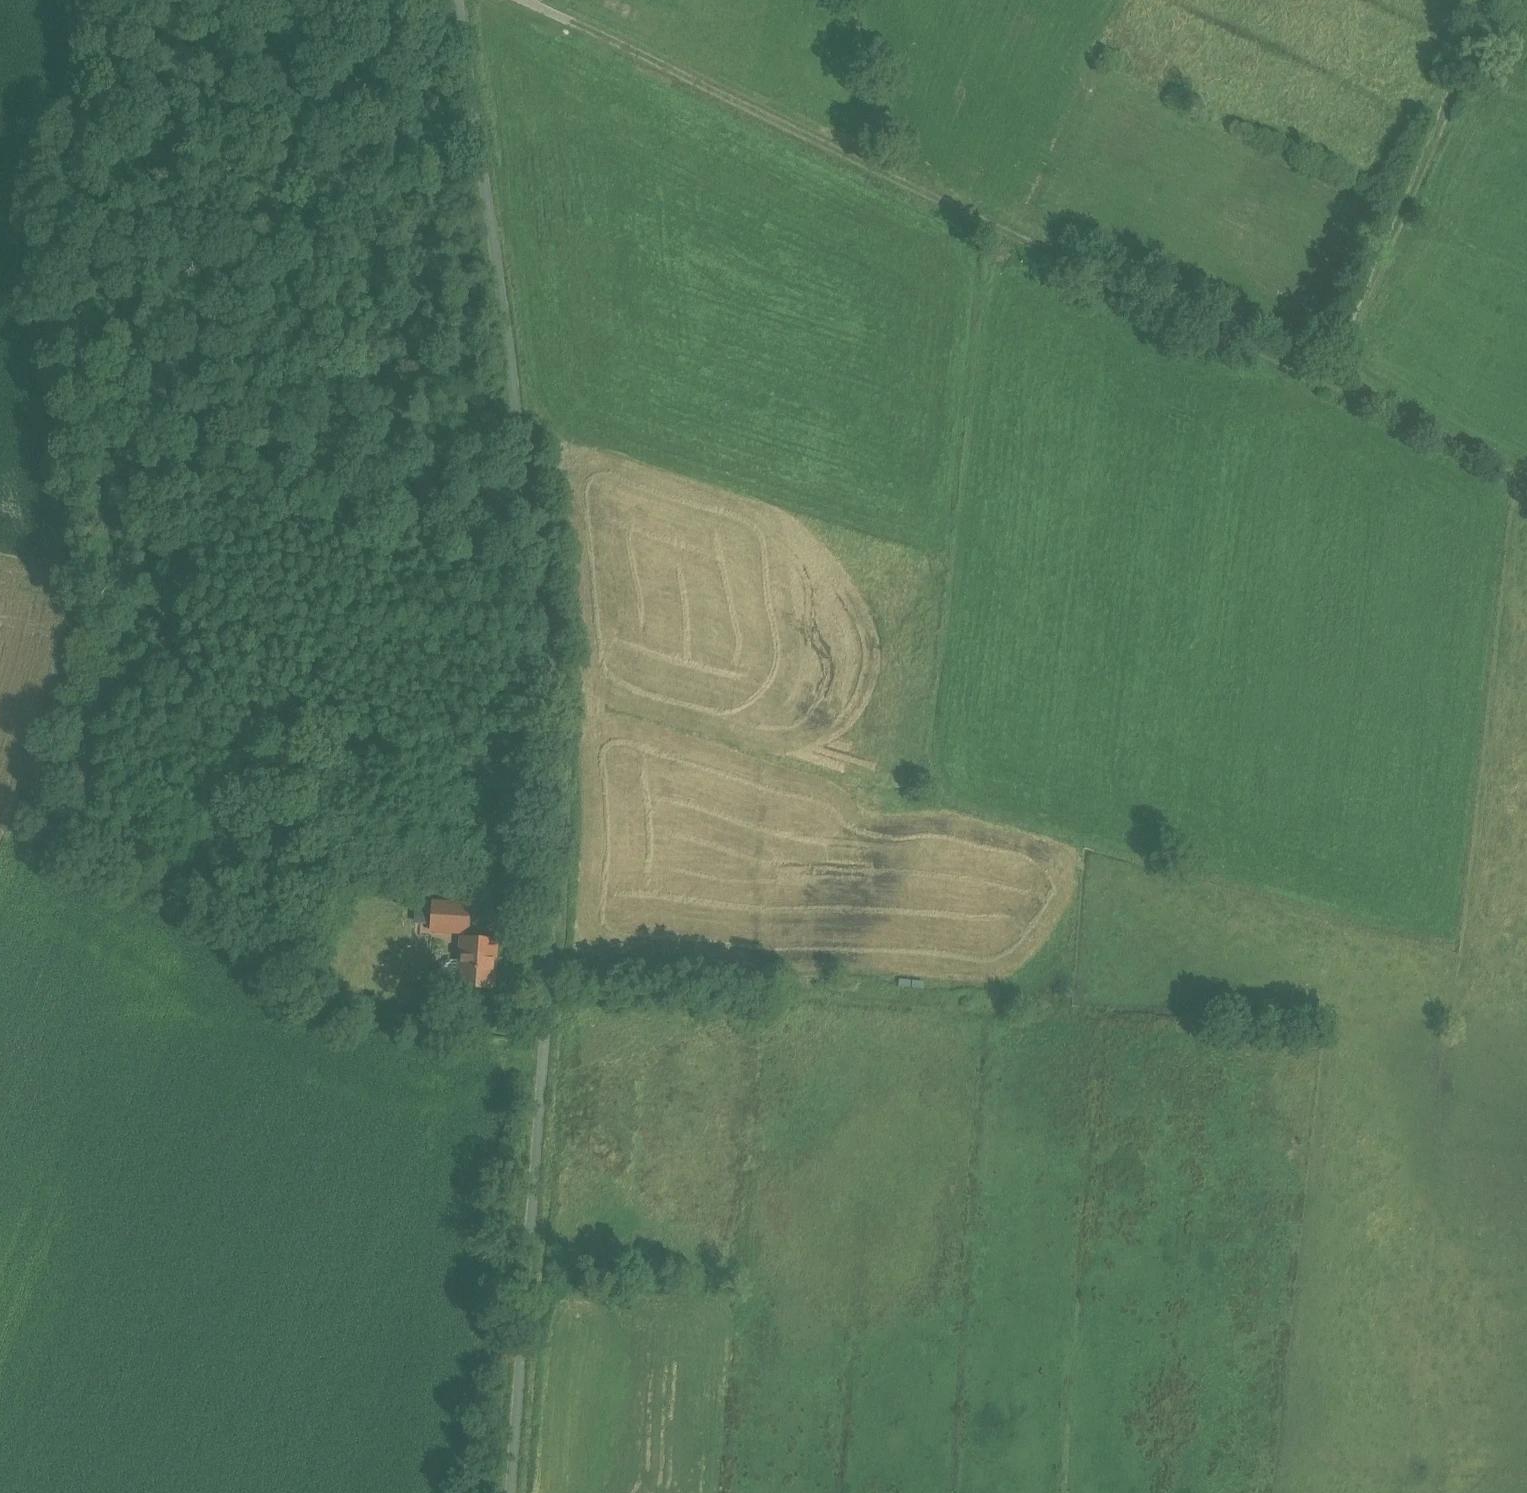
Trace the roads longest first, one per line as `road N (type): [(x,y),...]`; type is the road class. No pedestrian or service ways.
road 1 (unclassified): [(457,0),(540,580),(559,797),(509,1492)]
road 2 (track): [(1526,477),(569,0)]

